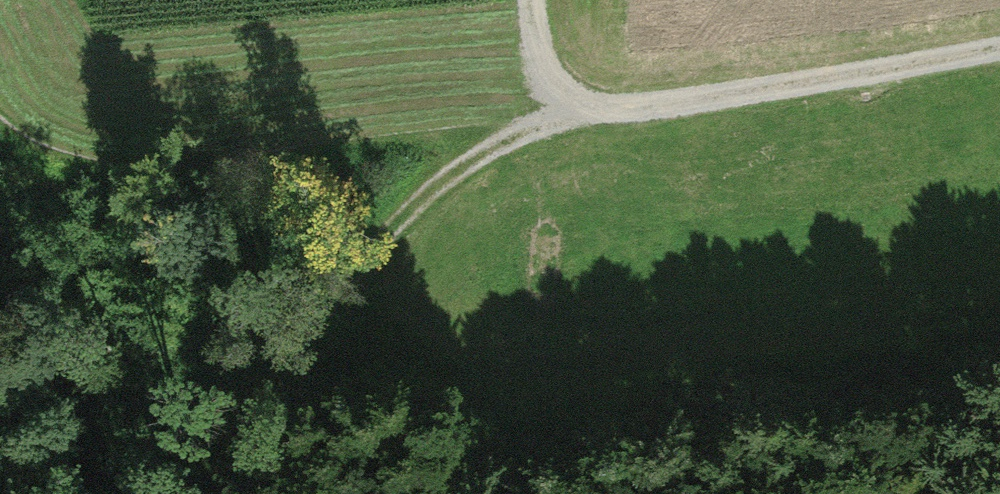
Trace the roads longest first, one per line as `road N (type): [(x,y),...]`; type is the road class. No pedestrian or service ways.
road 1 (track): [(999,44),(572,115),(498,135),(395,230),(212,493)]
road 2 (track): [(19,148),(118,176),(498,135)]
road 3 (track): [(533,0),(537,58),(572,115)]

